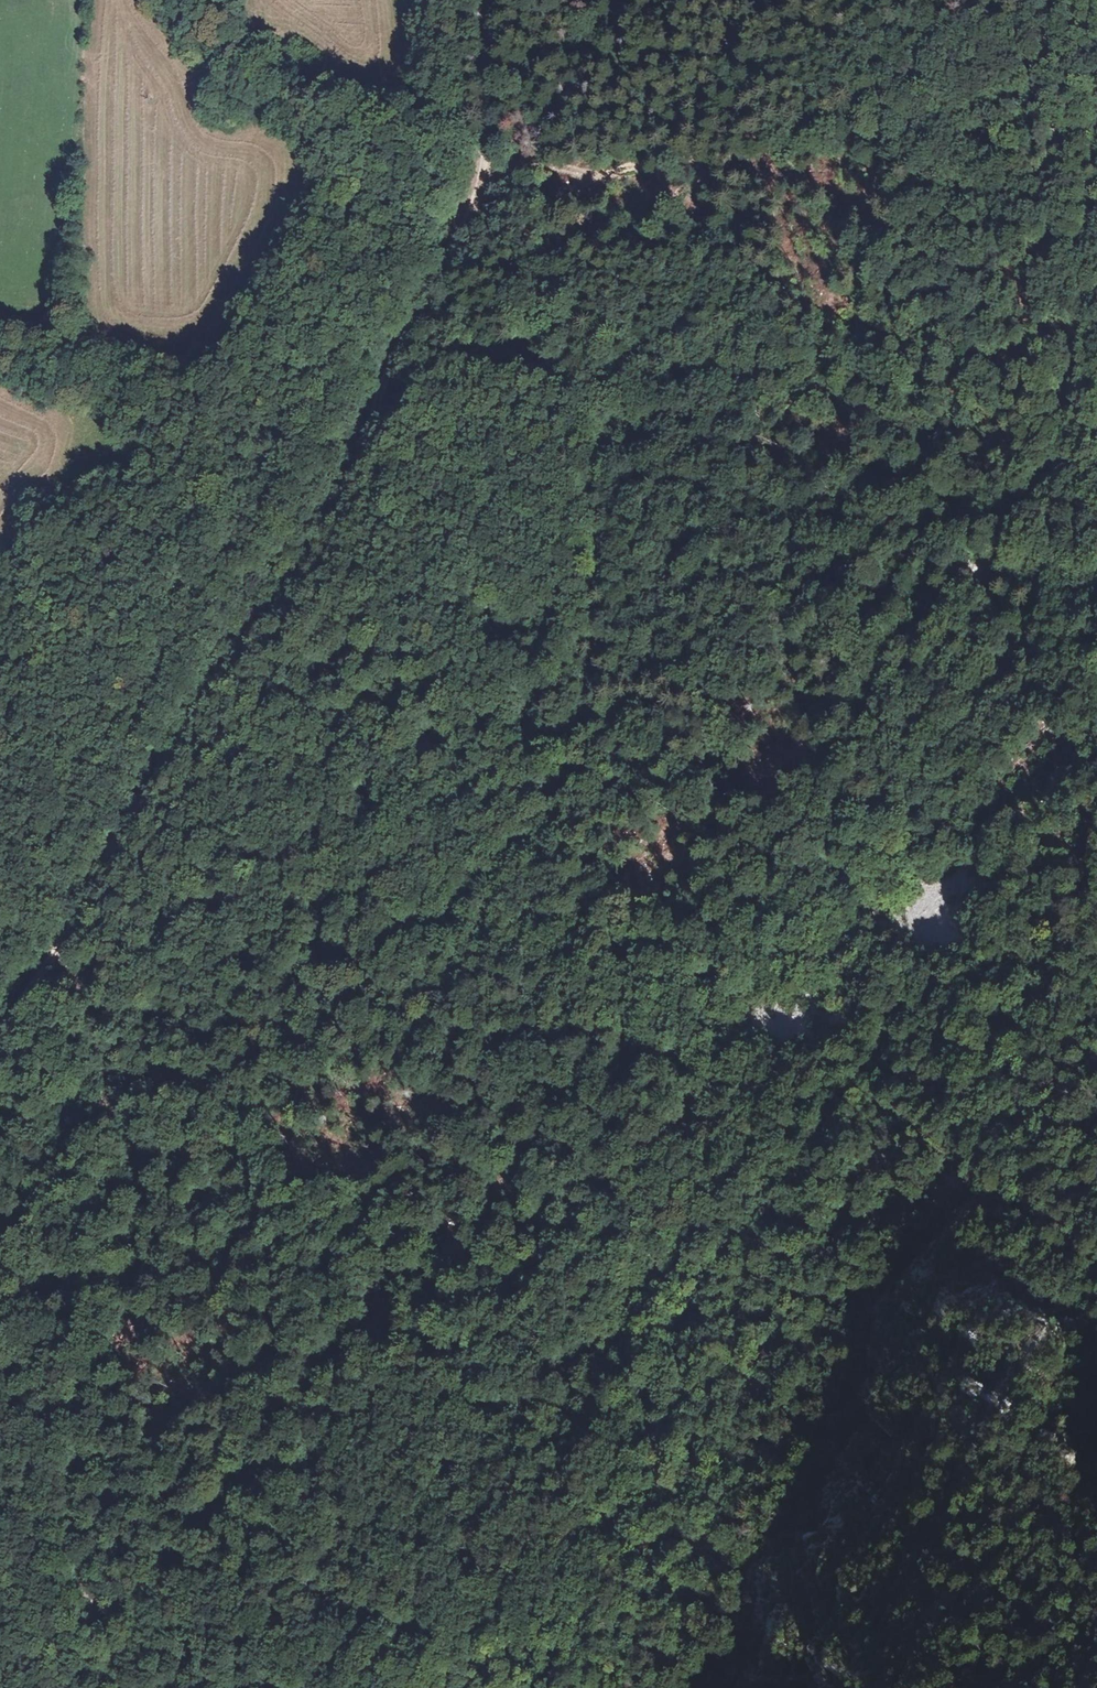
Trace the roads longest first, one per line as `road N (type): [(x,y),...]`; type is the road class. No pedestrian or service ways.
road 1 (track): [(0,1040),(238,646),(328,528),(429,311),(492,119),(483,69),(500,0)]

